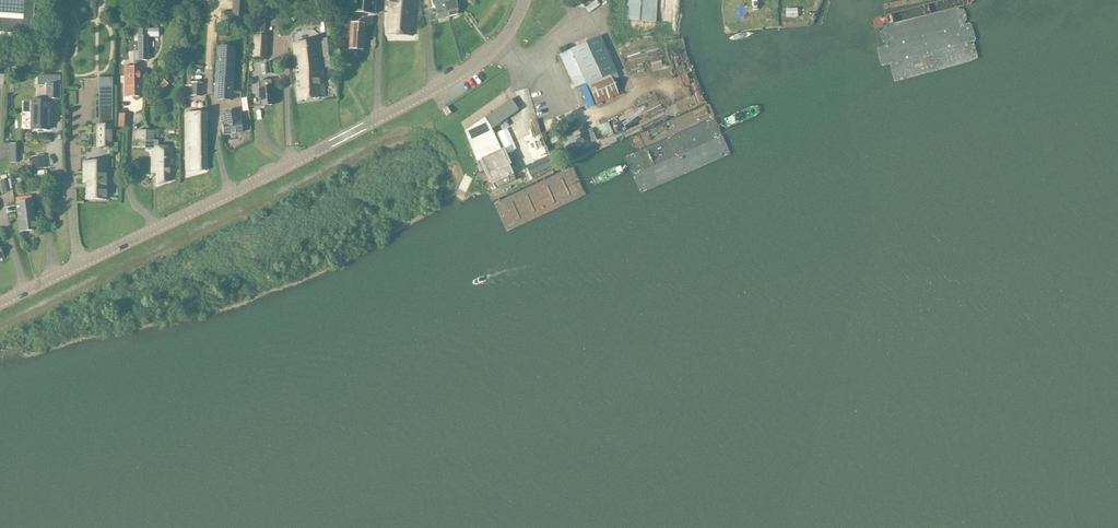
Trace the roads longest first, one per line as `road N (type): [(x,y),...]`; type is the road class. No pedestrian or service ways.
road 1 (tertiary): [(0,303),(441,86),(502,42),(523,0)]

